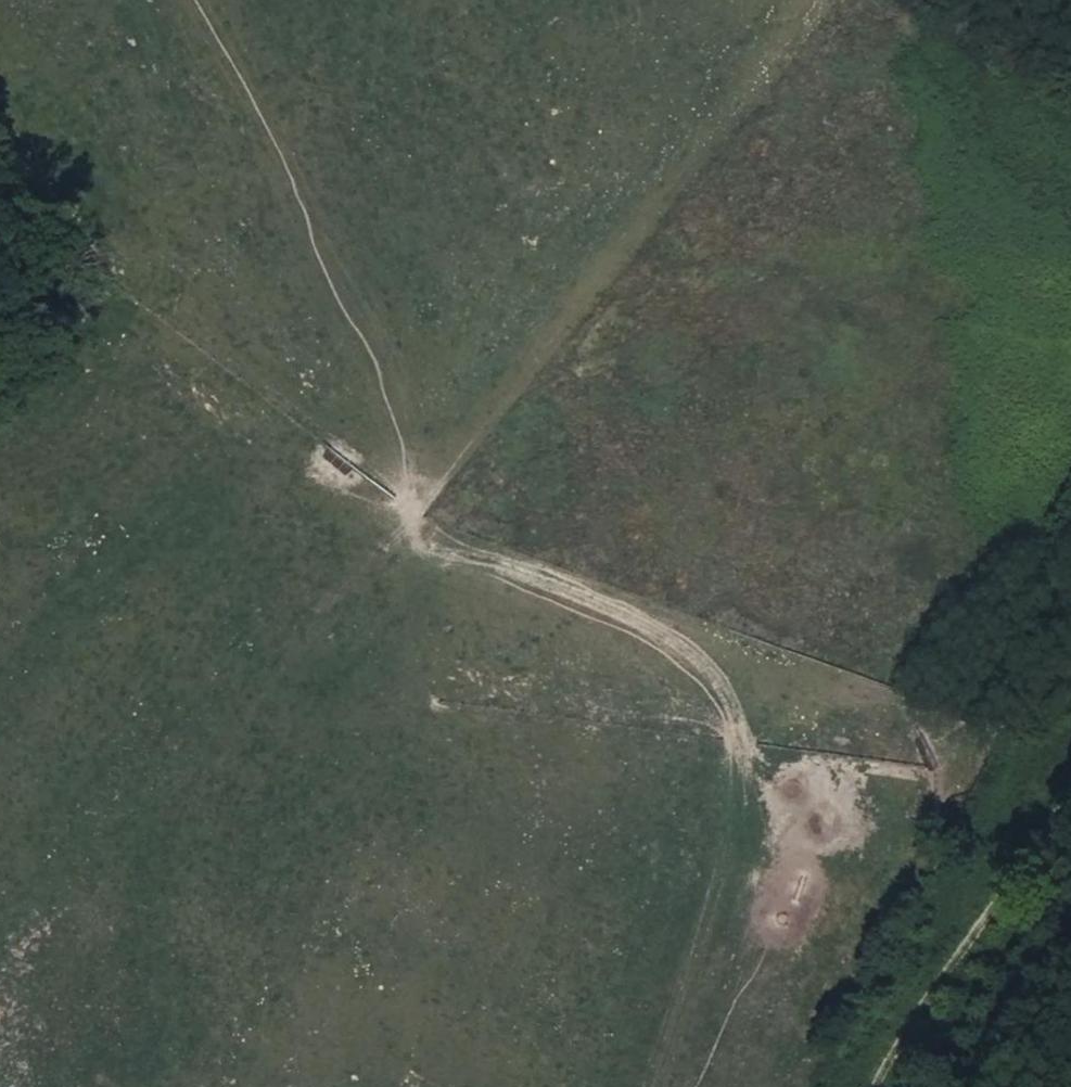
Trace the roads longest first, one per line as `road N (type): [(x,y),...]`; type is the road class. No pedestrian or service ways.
road 1 (track): [(873,1086),(1070,666)]

